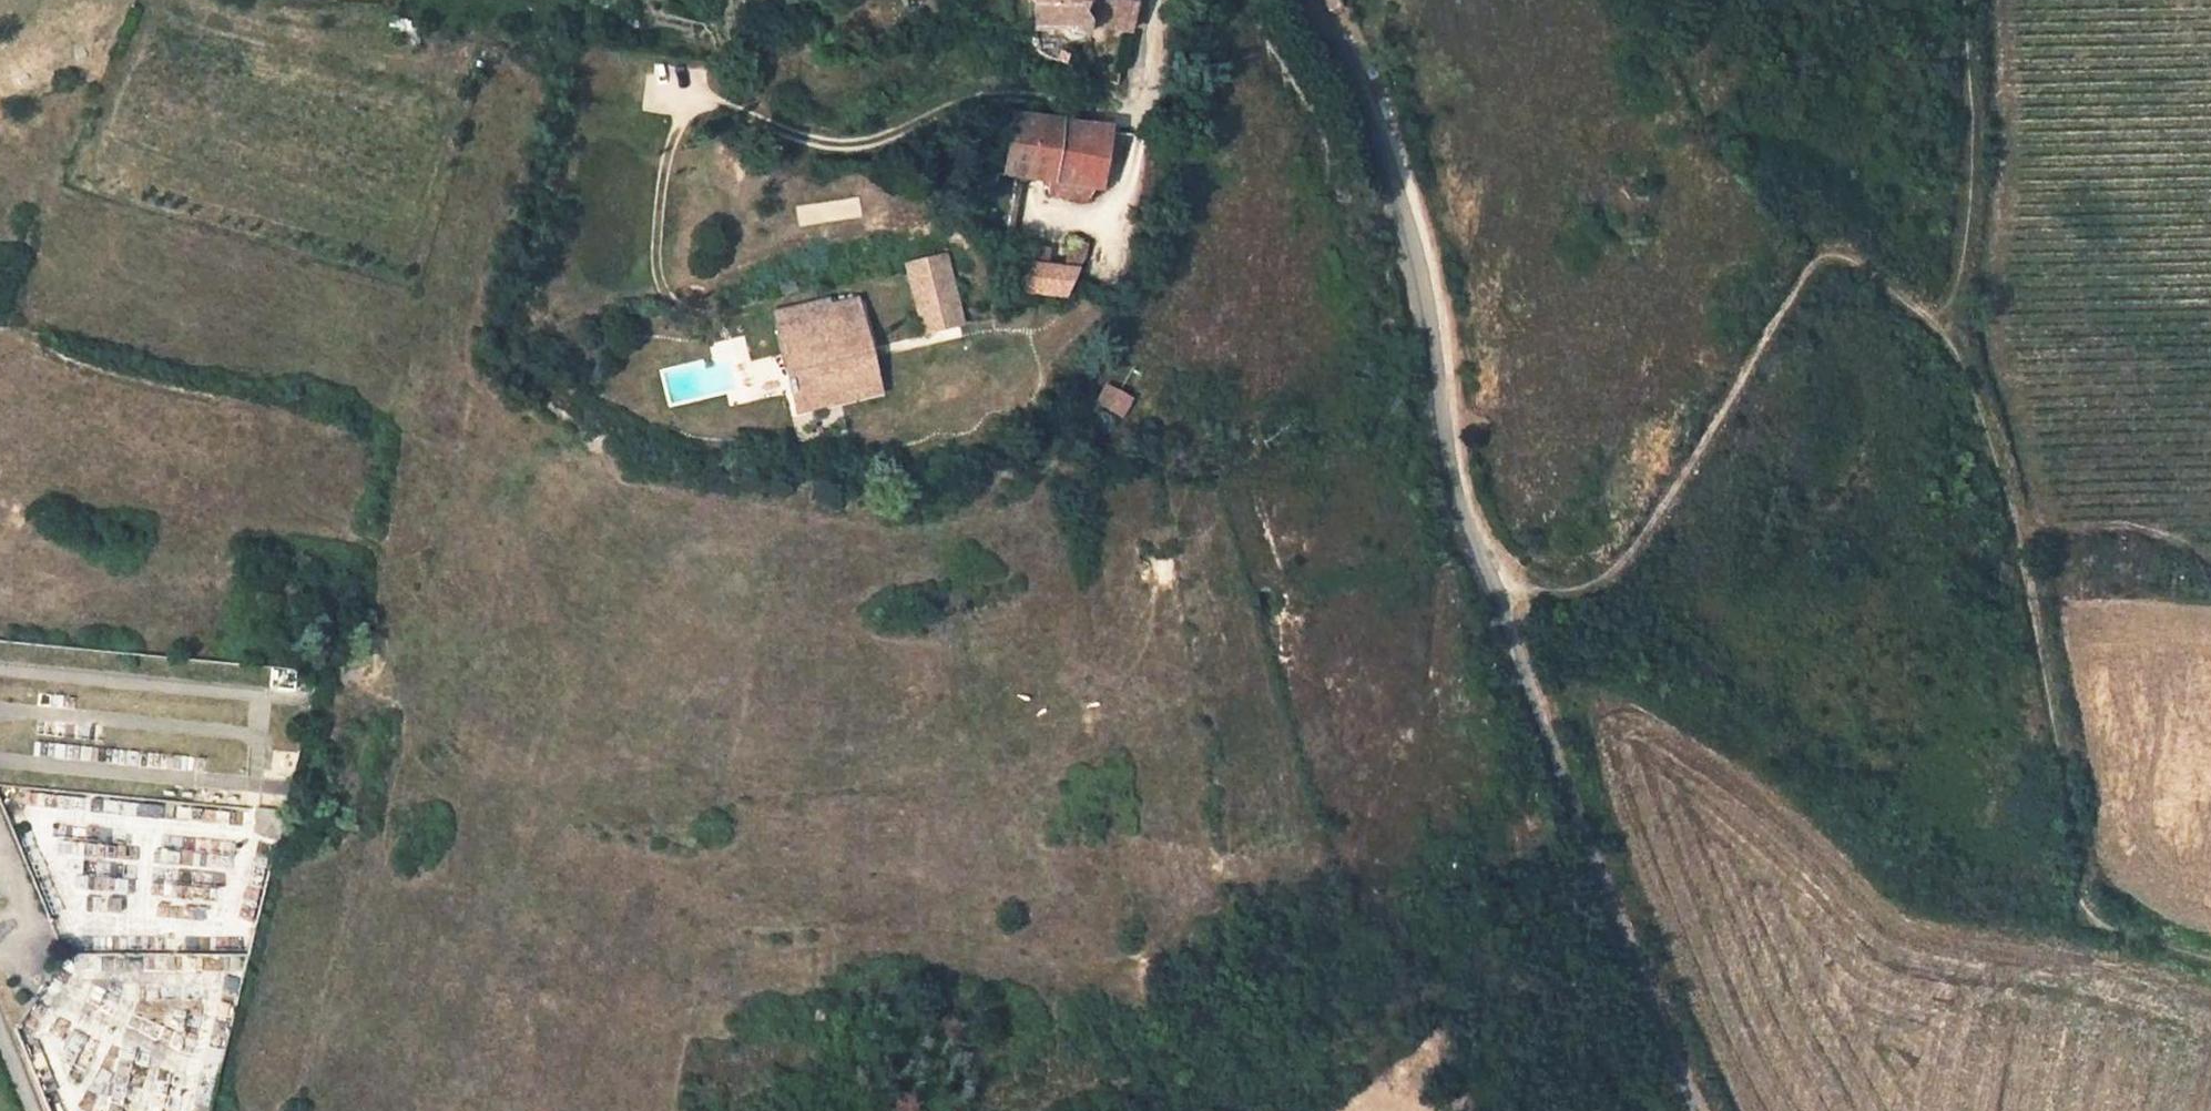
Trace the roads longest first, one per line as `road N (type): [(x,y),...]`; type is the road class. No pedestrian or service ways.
road 1 (unclassified): [(1701,1110),(1594,881),(1461,510),(1416,268),(1359,101),(1300,0)]
road 2 (track): [(1937,332),(1966,366),(2021,527),(2091,882),(2113,917),(2143,937),(2210,954)]

